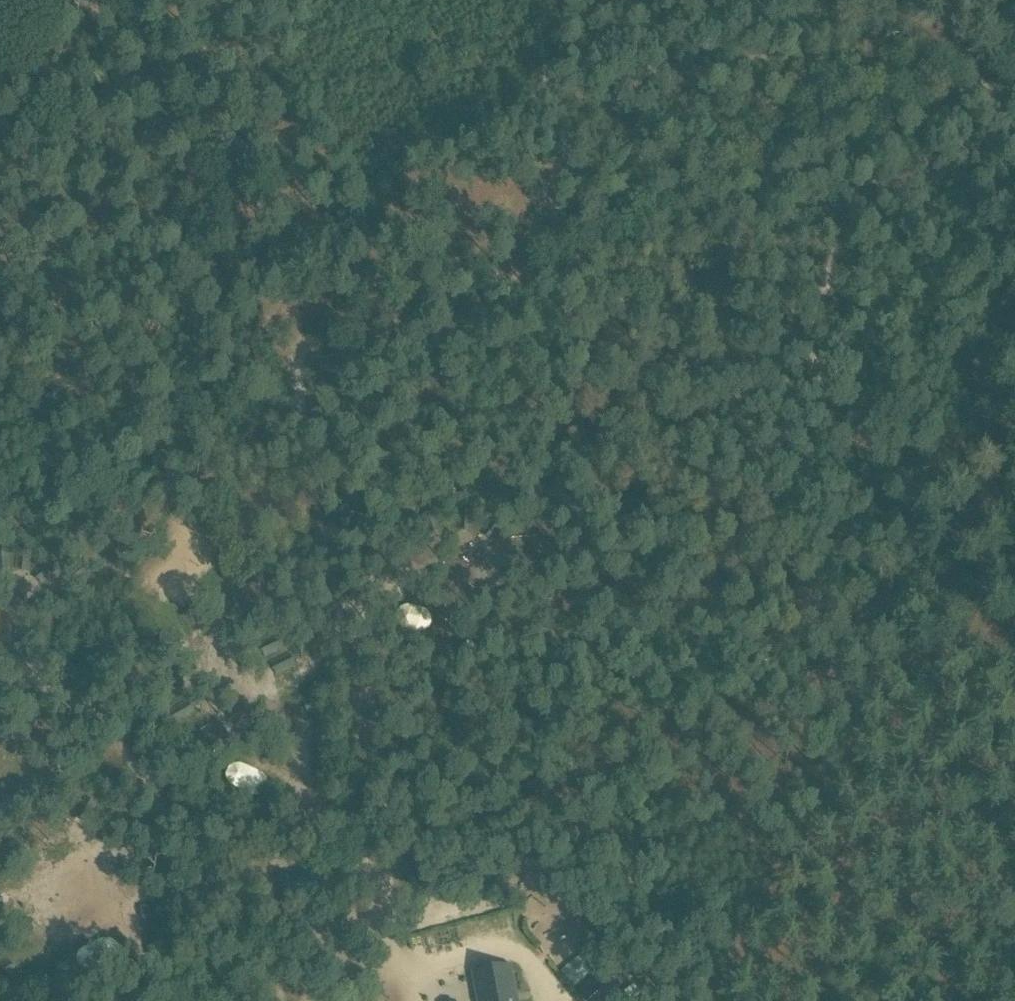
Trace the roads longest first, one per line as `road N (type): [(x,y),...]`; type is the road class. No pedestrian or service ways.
road 1 (track): [(90,0),(145,113),(225,241),(380,1000)]
road 2 (track): [(355,869),(1014,628)]

